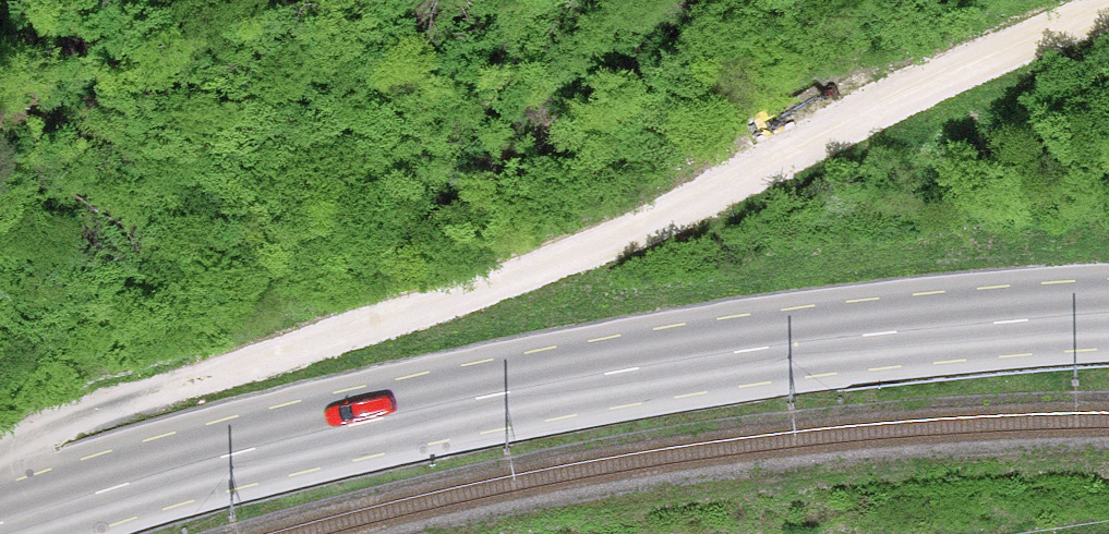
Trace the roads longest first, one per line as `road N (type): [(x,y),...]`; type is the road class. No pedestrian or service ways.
road 1 (track): [(0,451),(75,411),(233,371),(476,290),(638,223),(1100,0)]
road 2 (primary): [(0,522),(243,451),(617,372),(800,343),(1108,314)]

